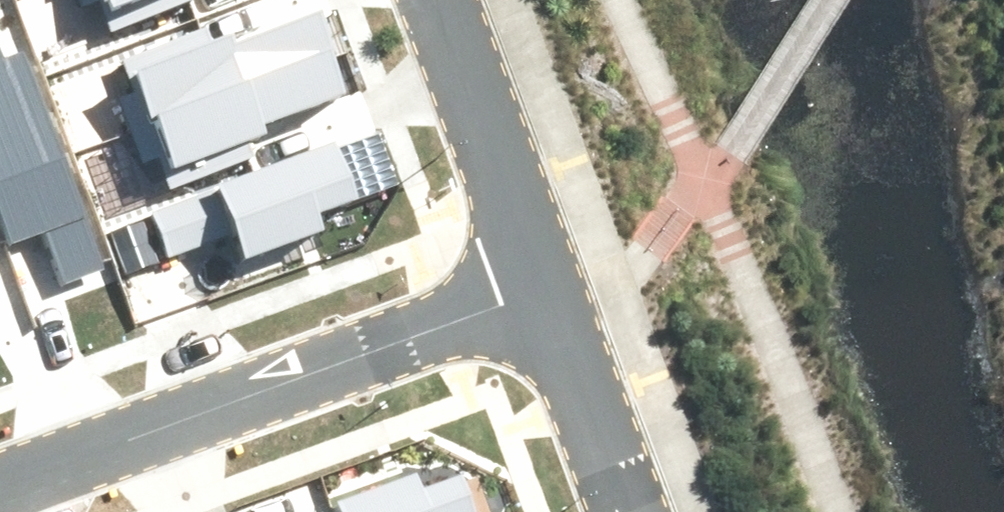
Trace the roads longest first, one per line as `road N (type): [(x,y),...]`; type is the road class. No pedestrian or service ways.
road 1 (residential): [(543,283),(156,432)]
road 2 (residential): [(441,0),(543,283)]
road 3 (residential): [(543,283),(627,511)]
road 4 (residential): [(156,432),(0,485)]

